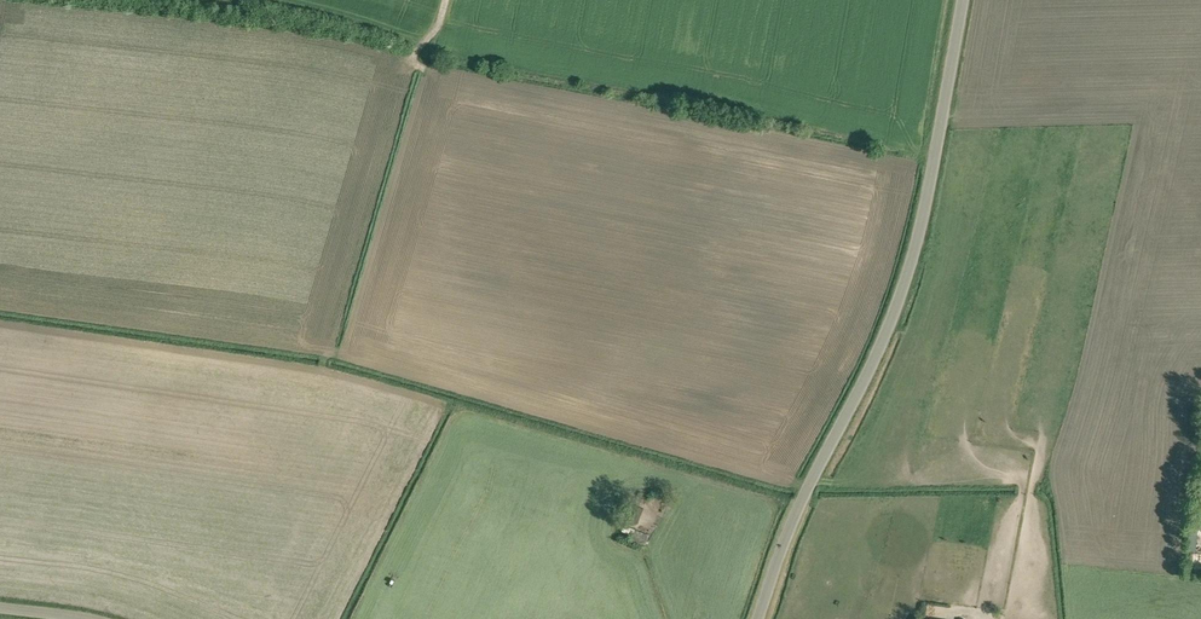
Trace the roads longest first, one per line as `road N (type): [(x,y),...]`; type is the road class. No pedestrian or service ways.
road 1 (unclassified): [(763,618),(792,534),(871,372),(912,263),(967,0)]

